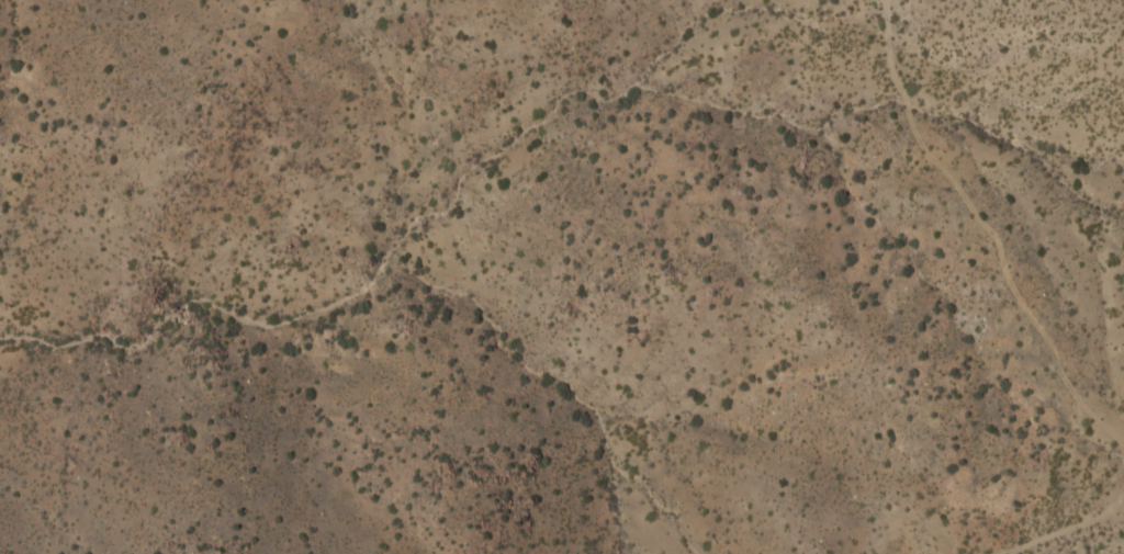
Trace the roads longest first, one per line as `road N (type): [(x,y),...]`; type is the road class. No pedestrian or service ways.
road 1 (track): [(1123,447),(1081,407),(1001,267),(998,242),(919,147),(890,69),(882,0)]
road 2 (track): [(1003,553),(1108,513),(1123,493)]

